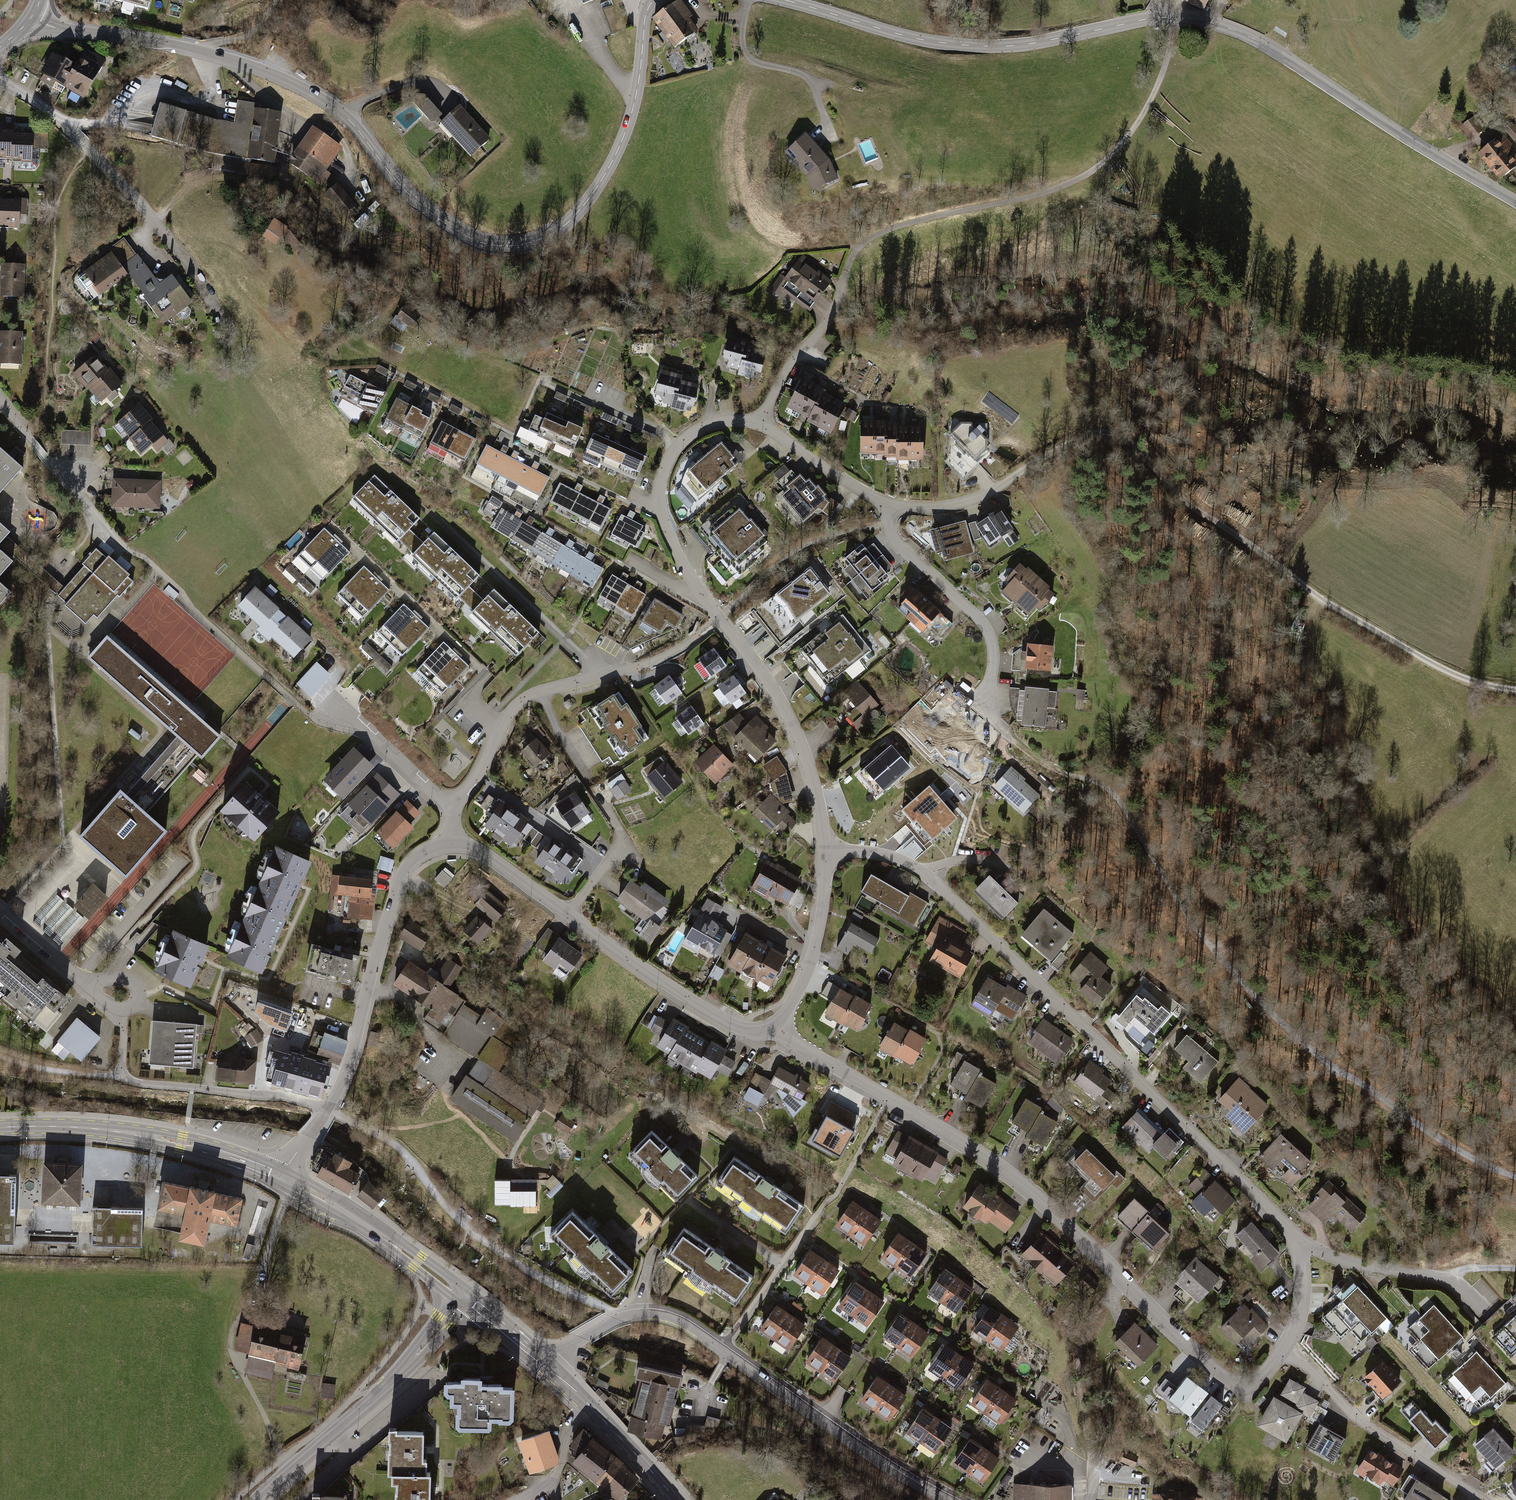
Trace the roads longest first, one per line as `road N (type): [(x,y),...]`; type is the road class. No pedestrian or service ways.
road 1 (tertiary): [(32,18),(206,53),(295,85),(346,117),(431,213),(474,240),(515,246),(566,224),(609,167),(633,108),(654,0)]
road 2 (tertiary): [(780,0),(958,46),(1032,44),(1157,18),(1211,23),(1281,55),(1515,202)]
road 3 (residential): [(891,505),(969,505),(1067,445),(1113,433),(1176,495),(1313,593),(1460,677),(1515,690)]
road 4 (track): [(1010,739),(1047,770),(1098,784),(1127,811),(1164,881),(1250,996),(1419,1126),(1515,1176)]
road 5 (residential): [(778,1028),(805,1053),(1010,1176),(1225,1379),(1254,1383),(1279,1352)]
road 6 (residential): [(1297,1246),(1276,1216),(926,874),(871,853),(826,856)]
road 7 (residential): [(826,856),(801,741),(662,518),(666,465),(677,448),(716,423),(761,426)]
road 8 (track): [(842,291),(848,266),(871,237),(1052,189),(1104,161),(1150,101),(1172,18)]
road 9 (residential): [(547,1366),(621,1319),(653,1315),(680,1324),(949,1499)]
road 10 (residential): [(0,82),(43,106),(91,151),(200,282),(220,322)]
road 11 (residential): [(454,812),(523,700),(641,666),(701,634)]
road 12 (track): [(292,1467),(231,1347),(261,1280),(284,1202),(283,1177)]
road 13 (residential): [(327,1108),(353,1048),(396,886),(420,855),(452,845)]
road 14 (tertiary): [(256,1499),(401,1373),(466,1298)]
road 15 (secondary): [(0,1128),(144,1135),(283,1177)]
road 16 (residential): [(327,1108),(282,1095),(130,1081),(122,1067),(122,994)]
road 17 (residential): [(891,505),(899,547),(992,634),(985,704),(1010,739)]
road 18 (residential): [(1279,1352),(1310,1370),(1360,1425),(1482,1499)]
road 19 (residential): [(568,915),(744,1031),(778,1028)]
road 20 (secondary): [(283,1177),(466,1298)]
road 21 (residential): [(1297,1246),(1445,1280),(1481,1313)]
road 22 (residential): [(778,1028),(818,937),(826,856)]
road 23 (unclassified): [(761,426),(793,360),(834,314),(842,291)]
road 24 (residential): [(454,812),(338,709)]
road 25 (residential): [(761,426),(891,505)]
road 26 (residential): [(0,911),(83,981),(122,994)]
road 27 (residential): [(452,845),(489,856),(568,915)]
road 28 (secondary): [(589,1405),(678,1499)]
road 29 (residential): [(589,1405),(562,1438),(561,1465),(547,1489),(524,1499)]

